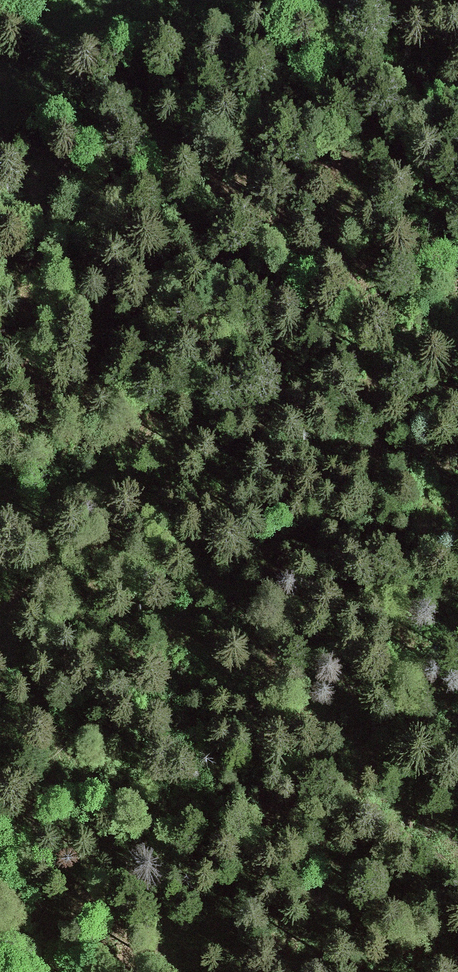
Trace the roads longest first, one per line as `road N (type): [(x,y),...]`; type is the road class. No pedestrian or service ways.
road 1 (track): [(0,541),(20,516),(189,424),(457,333)]
road 2 (track): [(182,971),(33,718),(0,634)]
road 3 (track): [(301,971),(387,825),(457,748)]
road 4 (track): [(124,0),(0,112)]

